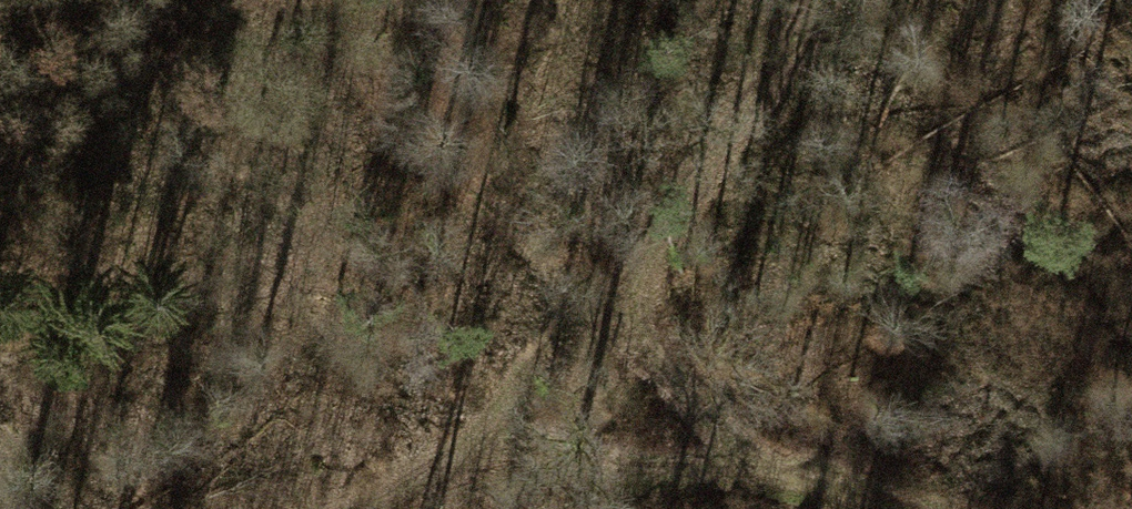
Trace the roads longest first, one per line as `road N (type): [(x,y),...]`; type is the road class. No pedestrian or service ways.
road 1 (track): [(941,508),(578,303),(335,0)]
road 2 (track): [(359,508),(486,371),(578,303),(836,0)]

